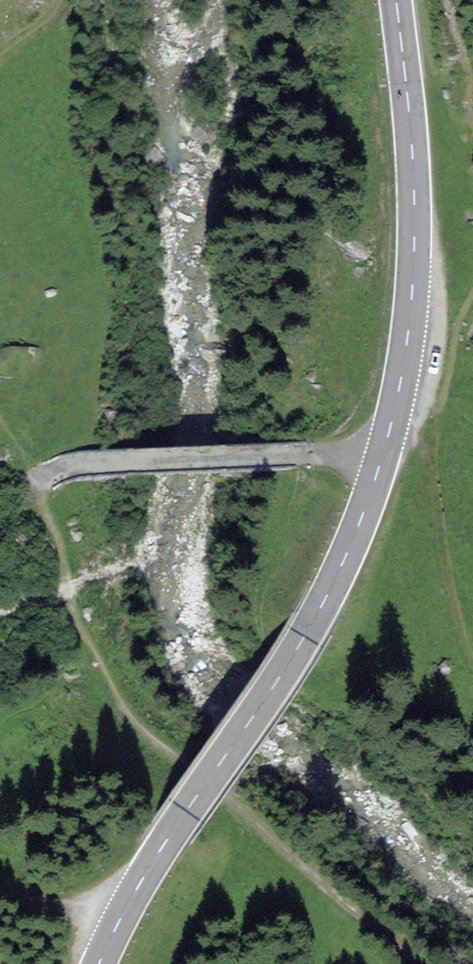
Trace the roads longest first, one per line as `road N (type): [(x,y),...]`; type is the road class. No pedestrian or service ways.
road 1 (primary): [(171,836),(327,599),(385,451),(415,253),(396,0)]
road 2 (track): [(413,963),(229,795),(127,715),(37,477)]
road 3 (primary): [(171,836),(98,963)]
road 4 (track): [(126,908),(43,904),(0,891)]
road 5 (track): [(0,722),(78,697),(117,700)]

